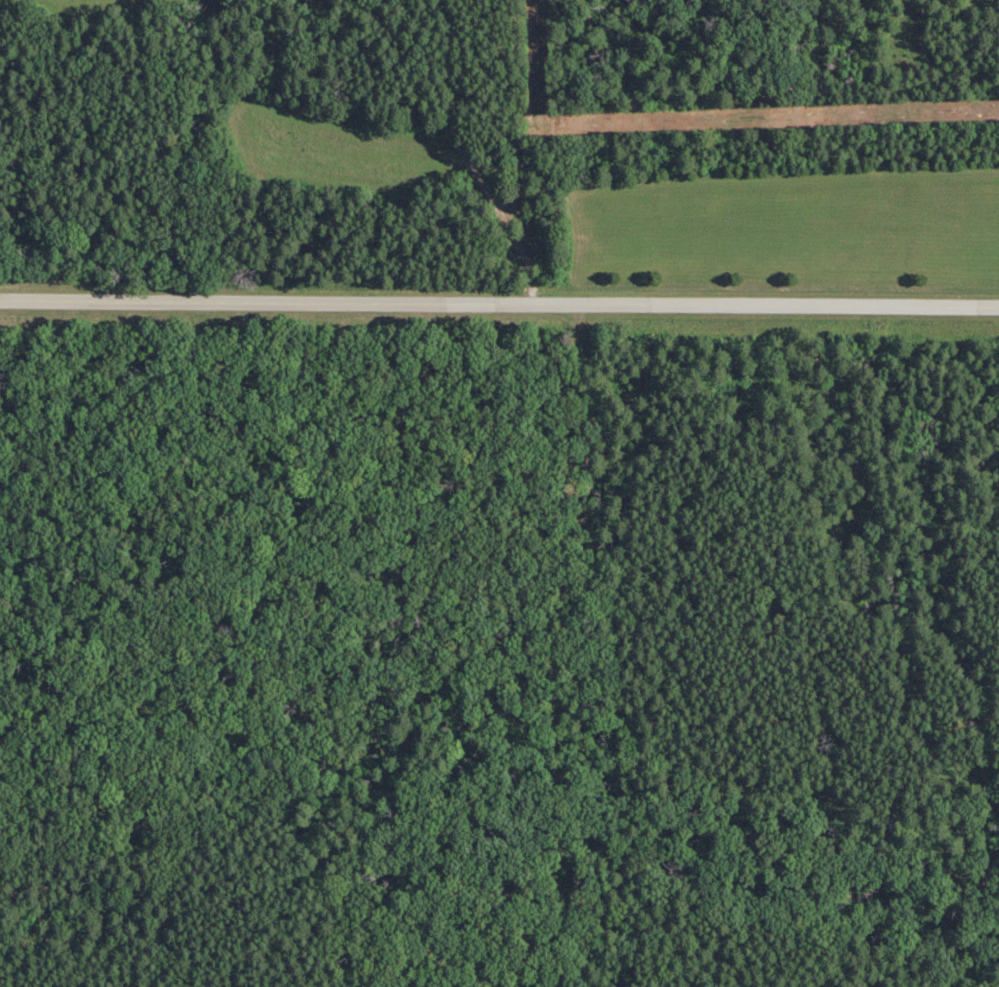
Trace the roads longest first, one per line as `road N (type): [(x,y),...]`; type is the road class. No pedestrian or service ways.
road 1 (tertiary): [(998,306),(0,295)]

